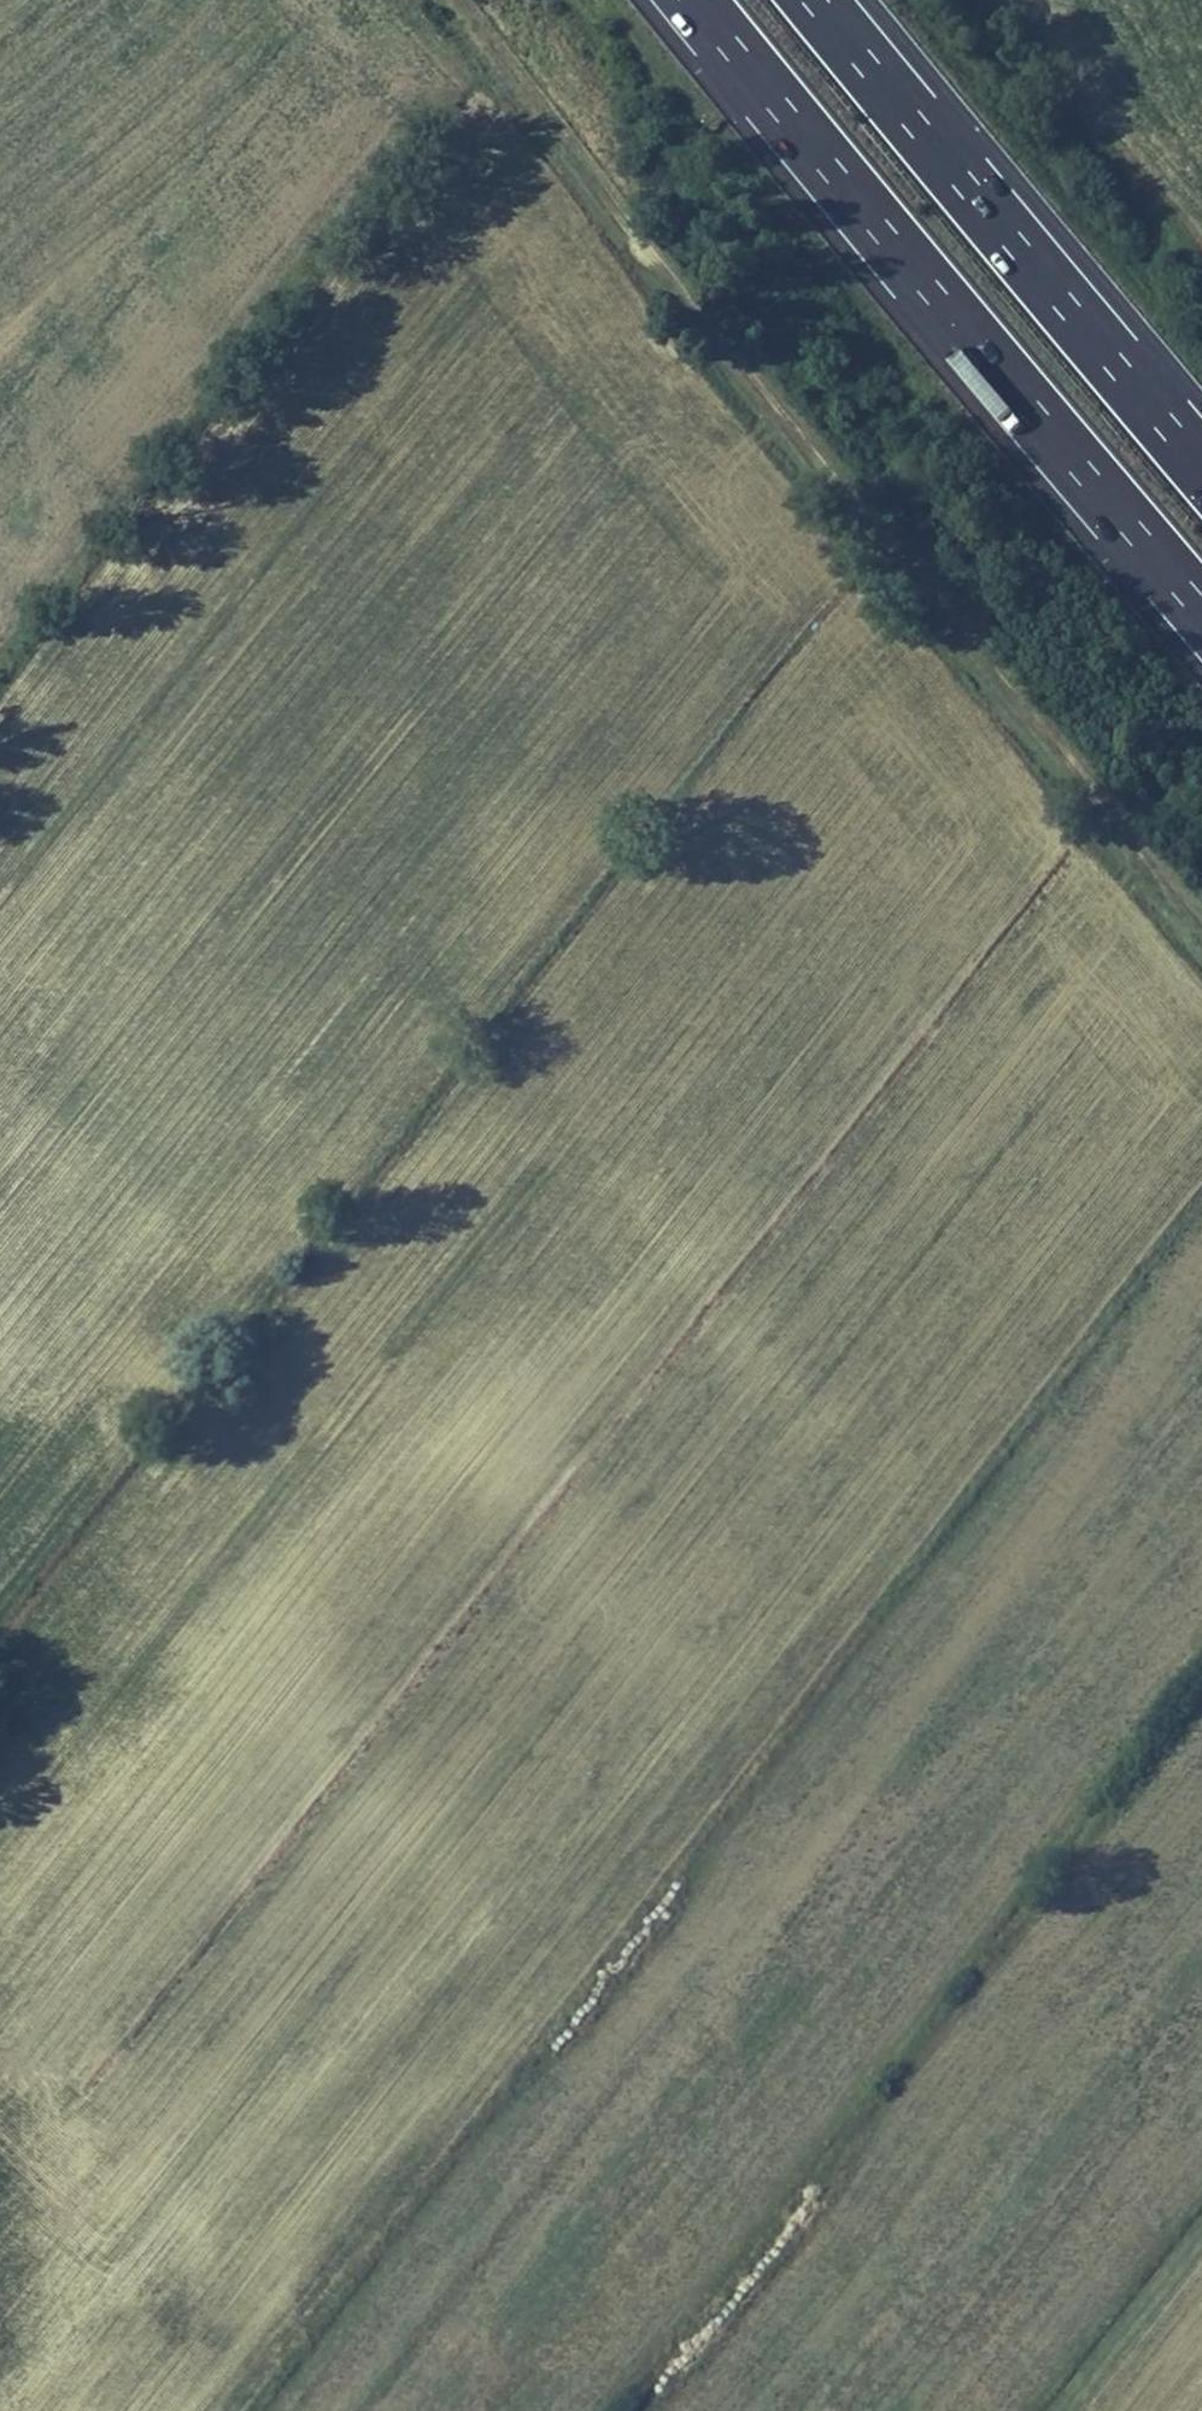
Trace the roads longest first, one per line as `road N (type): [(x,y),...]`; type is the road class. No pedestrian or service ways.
road 1 (track): [(1201,927),(460,0)]
road 2 (motorway): [(701,0),(1201,608)]
road 3 (motorway): [(1201,468),(820,0)]
road 4 (track): [(1029,0),(1201,220)]
road 5 (track): [(1065,2410),(1201,2238)]

